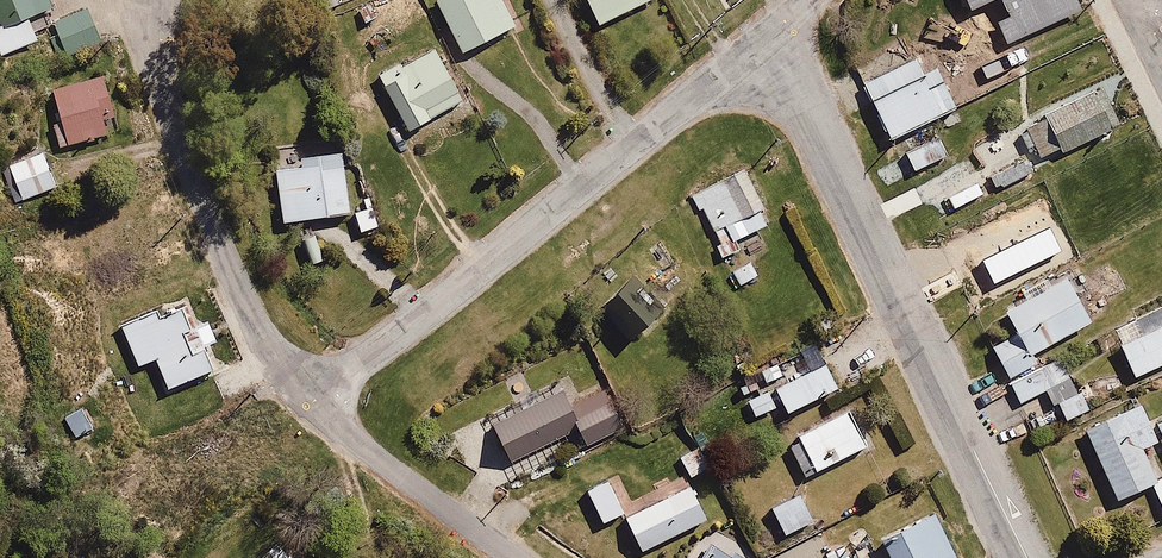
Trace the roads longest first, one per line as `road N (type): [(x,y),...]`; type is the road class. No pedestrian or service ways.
road 1 (residential): [(1024,557),(765,18)]
road 2 (residential): [(765,18),(408,330),(314,398)]
road 3 (residential): [(314,398),(256,325),(202,206),(150,30),(158,0)]
road 4 (residential): [(515,557),(352,440),(314,398)]

